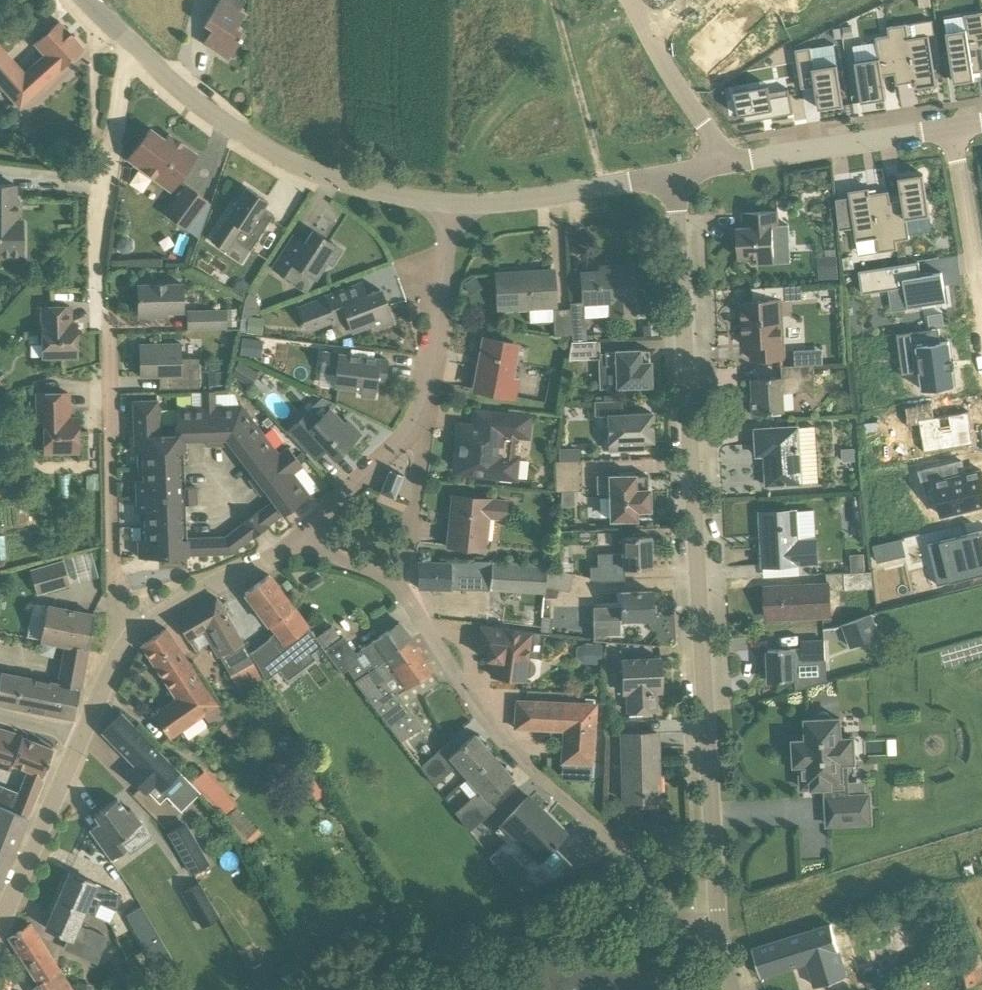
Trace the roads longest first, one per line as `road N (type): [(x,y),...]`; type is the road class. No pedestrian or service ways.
road 1 (residential): [(709,932),(675,175)]
road 2 (residential): [(121,650),(111,209),(116,106),(133,39)]
road 3 (residential): [(709,932),(489,720),(396,583)]
road 4 (unclassified): [(456,202),(394,195),(287,160),(203,112),(133,39)]
road 5 (residential): [(414,424),(429,386),(456,202)]
road 6 (residential): [(730,168),(949,127)]
road 7 (residential): [(456,202),(675,175)]
road 8 (residential): [(121,650),(169,608),(301,537)]
road 9 (residential): [(949,127),(981,323)]
road 10 (residential): [(0,907),(81,731)]
road 11 (residential): [(396,583),(421,449),(414,424)]
road 12 (residential): [(301,537),(414,424)]
road 13 (residential): [(730,168),(653,36)]

